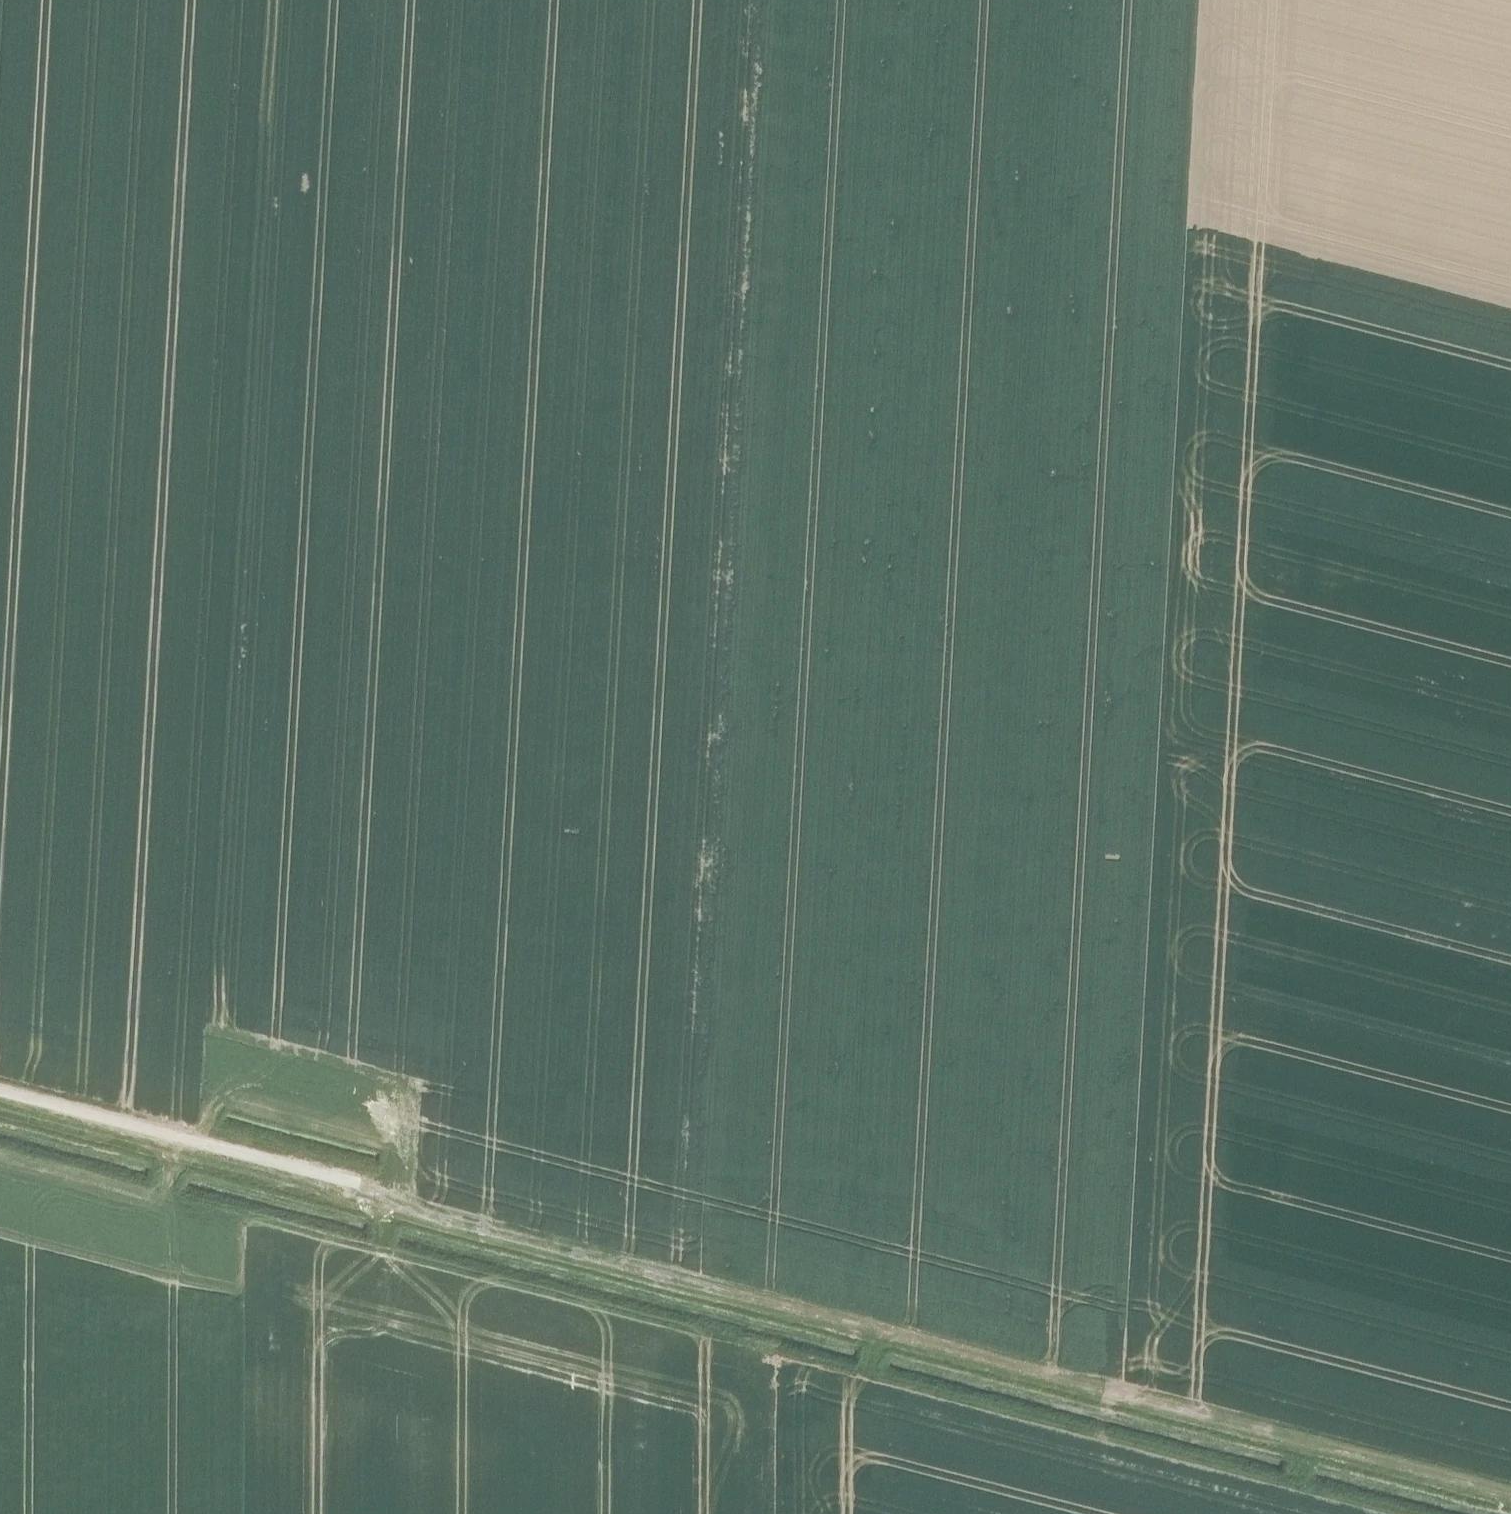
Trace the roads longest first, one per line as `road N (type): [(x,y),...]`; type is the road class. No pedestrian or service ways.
road 1 (track): [(1510,1497),(452,1223),(349,1183)]
road 2 (unclassified): [(349,1183),(0,1093)]

